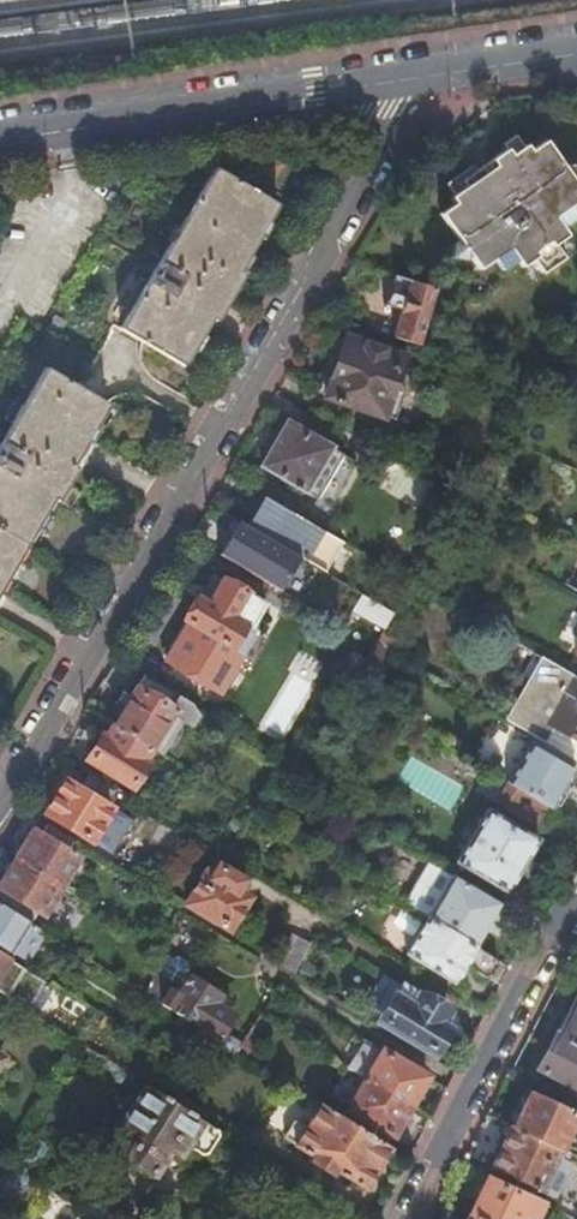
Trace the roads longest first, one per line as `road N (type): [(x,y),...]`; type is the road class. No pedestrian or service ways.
road 1 (residential): [(0,806),(94,675),(409,74)]
road 2 (residential): [(0,134),(409,74)]
road 3 (residential): [(567,907),(416,1218)]
road 4 (residential): [(409,74),(576,49)]

